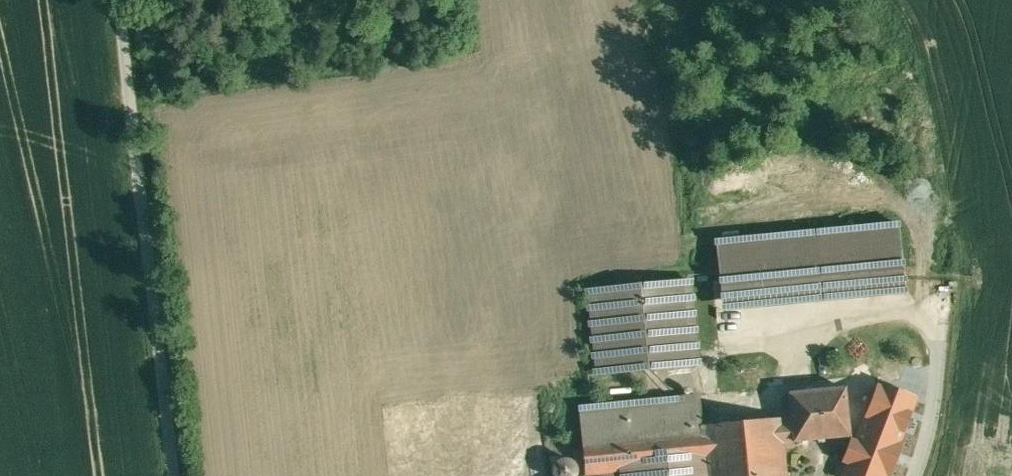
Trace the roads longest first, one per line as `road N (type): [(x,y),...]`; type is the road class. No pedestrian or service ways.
road 1 (unclassified): [(184,475),(134,0)]

